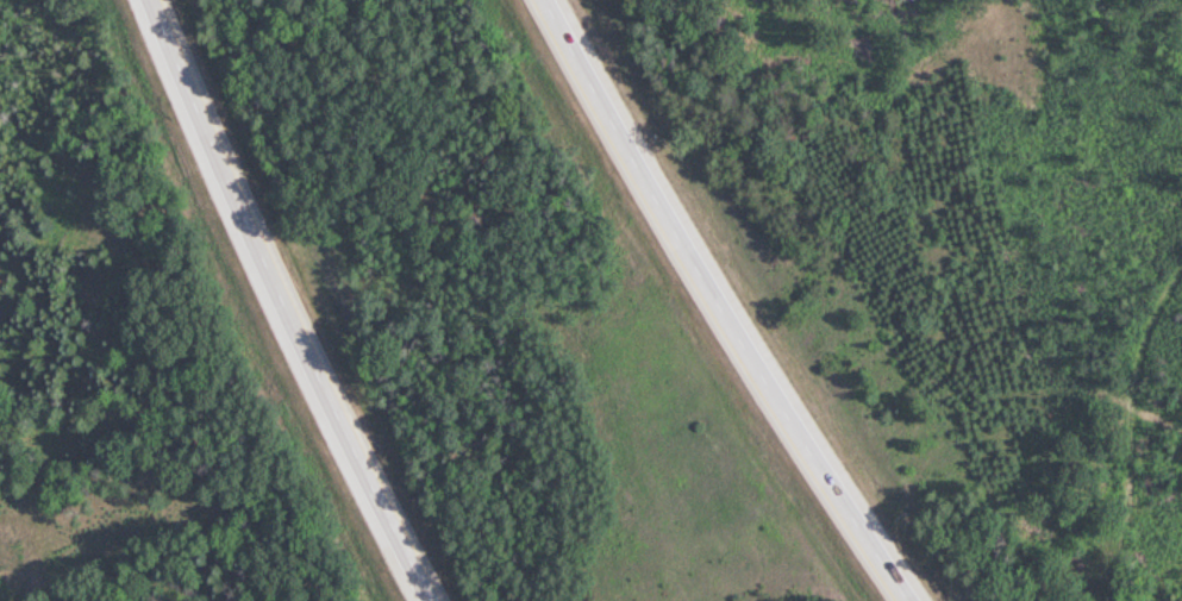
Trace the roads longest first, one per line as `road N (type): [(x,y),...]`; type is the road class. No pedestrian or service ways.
road 1 (motorway): [(914,600),(690,252),(555,0)]
road 2 (motorway): [(166,0),(314,348),(444,600)]

